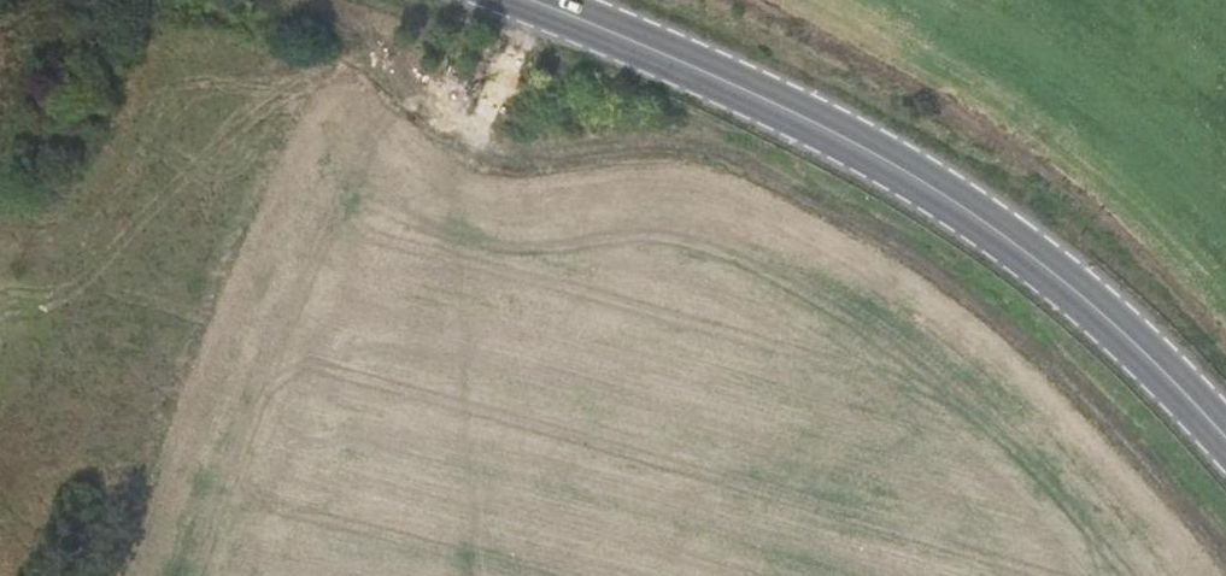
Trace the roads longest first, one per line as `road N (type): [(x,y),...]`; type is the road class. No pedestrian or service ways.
road 1 (track): [(119,445),(292,97),(368,40),(443,119),(480,140),(548,160),(709,156),(839,213),(1034,345),(1225,556)]
road 2 (tertiary): [(1225,441),(1112,321),(948,199),(705,73),(530,0)]
road 3 (track): [(760,0),(1049,172),(1174,277),(1225,337)]
road 4 (track): [(480,140),(542,4)]

